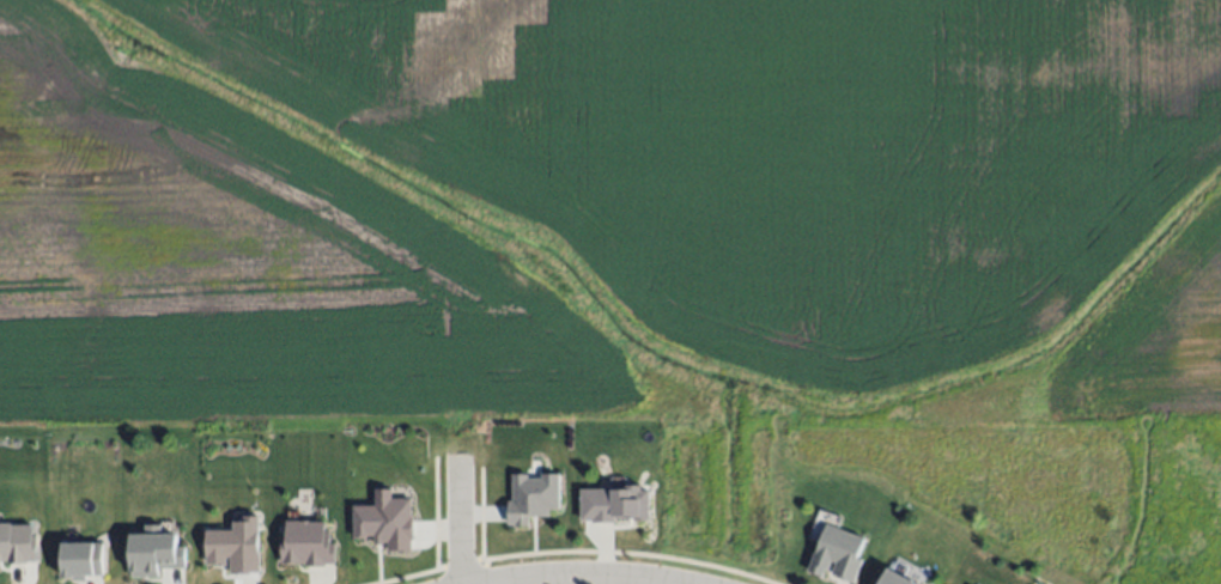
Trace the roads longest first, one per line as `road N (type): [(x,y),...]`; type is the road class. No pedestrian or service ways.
road 1 (residential): [(482,583),(584,570),(661,571),(710,583)]
road 2 (residential): [(452,458),(456,583)]

